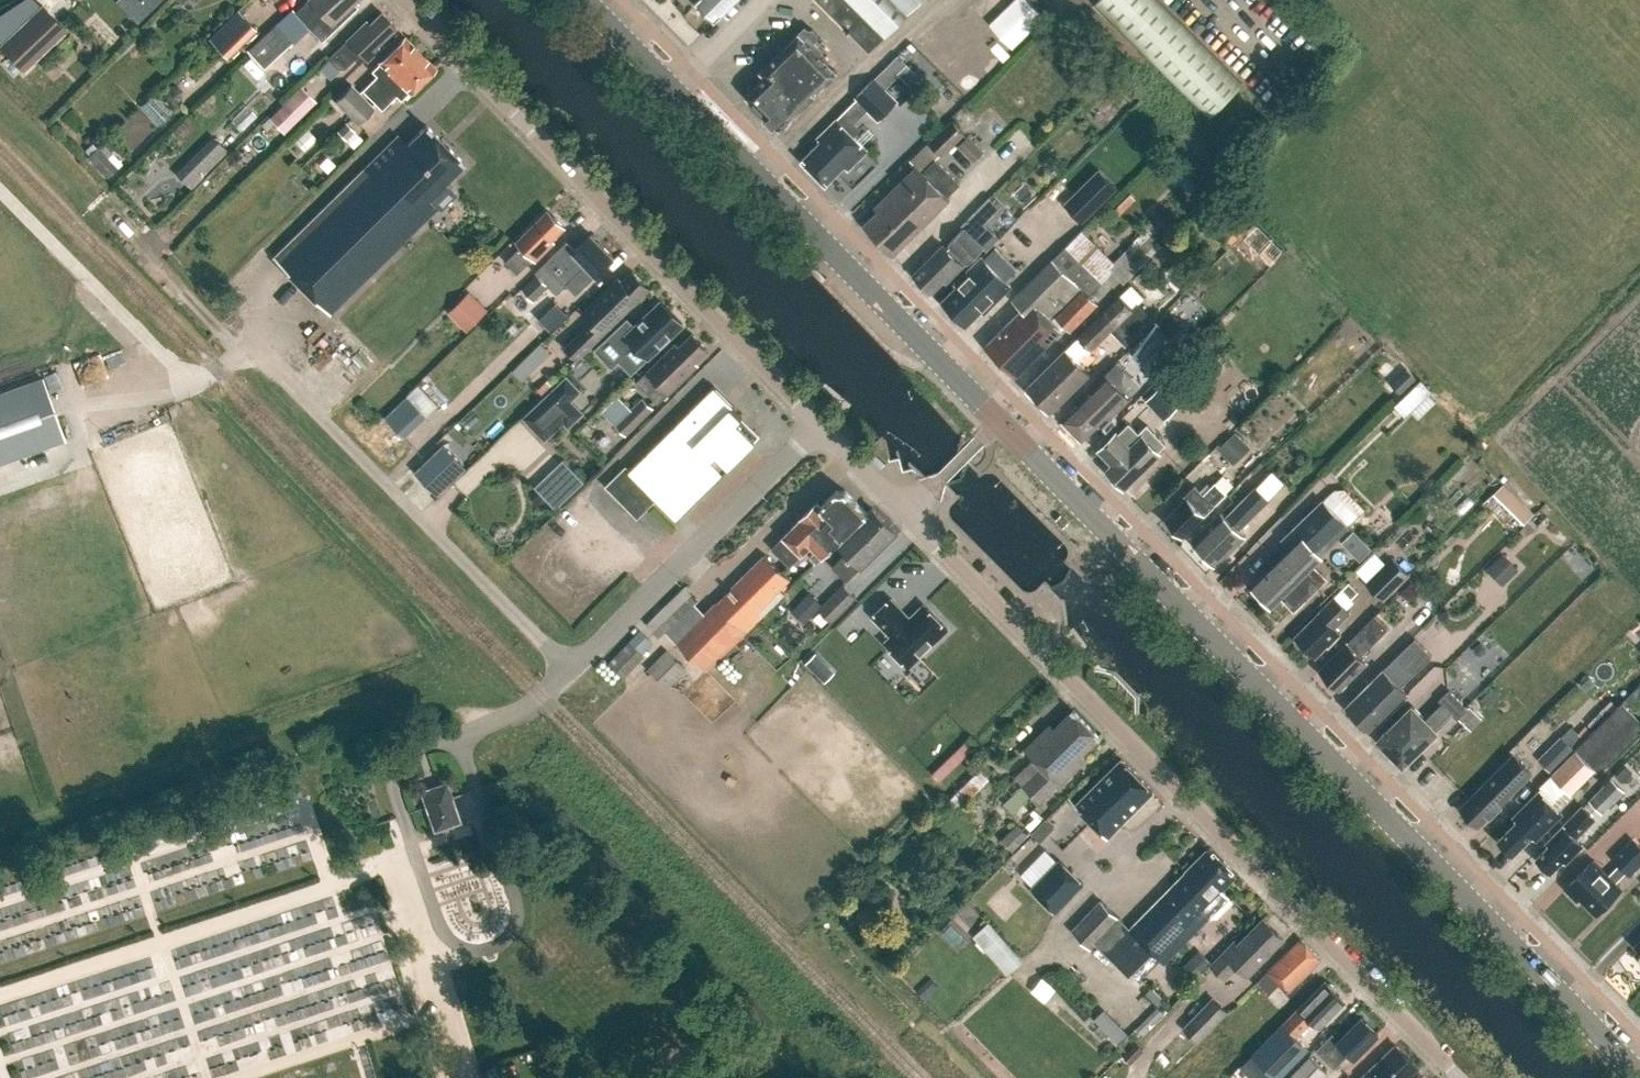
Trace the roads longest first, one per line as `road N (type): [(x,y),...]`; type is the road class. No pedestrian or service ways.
road 1 (secondary): [(1639,1077),(997,423)]
road 2 (residential): [(1459,1077),(909,509)]
road 3 (unclassified): [(0,193),(173,369),(209,378),(250,356),(271,368),(571,670)]
road 4 (secondary): [(997,423),(580,0)]
road 5 (residential): [(819,426),(409,0)]
road 6 (track): [(444,743),(413,705),(334,706),(0,820)]
road 7 (unclassified): [(819,426),(571,670)]
road 8 (unclassified): [(909,509),(819,426)]

